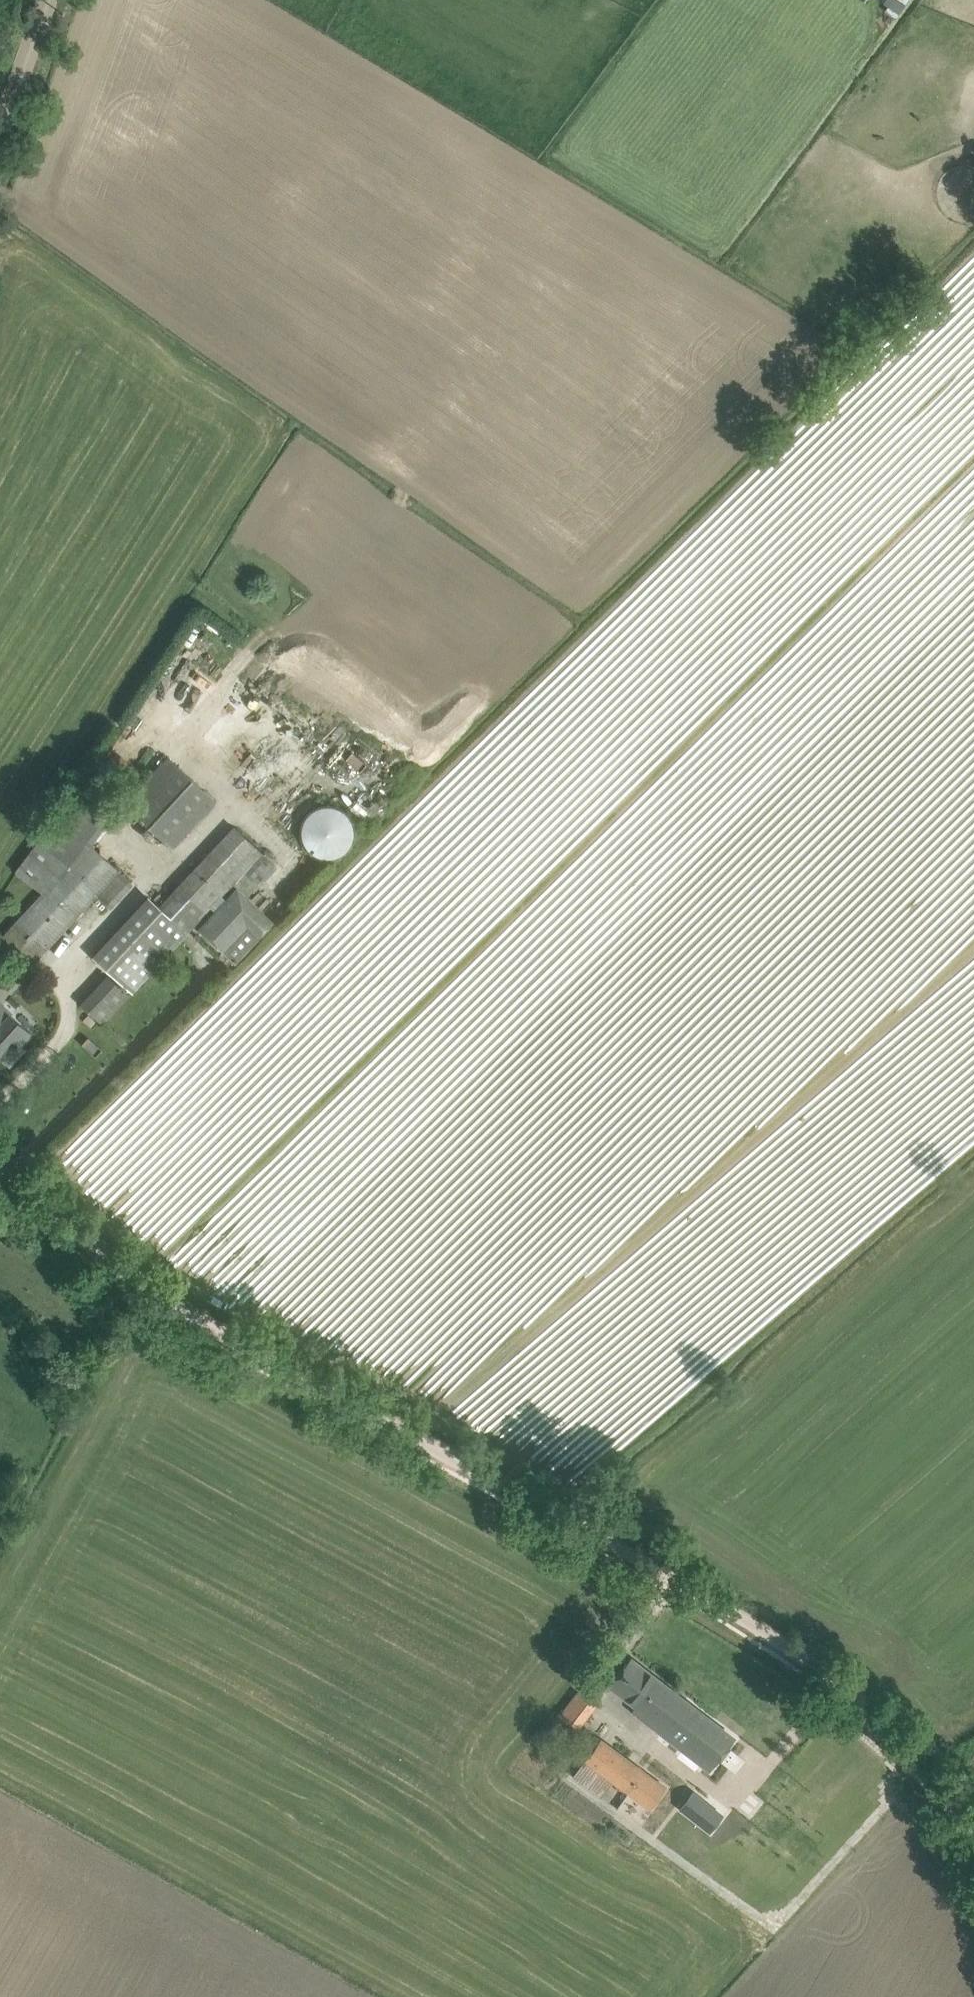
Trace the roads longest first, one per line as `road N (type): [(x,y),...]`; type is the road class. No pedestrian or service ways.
road 1 (track): [(0,1170),(166,1302),(720,1606),(794,1655),(895,1742),(973,1837)]
road 2 (unclassified): [(0,129),(47,0)]

